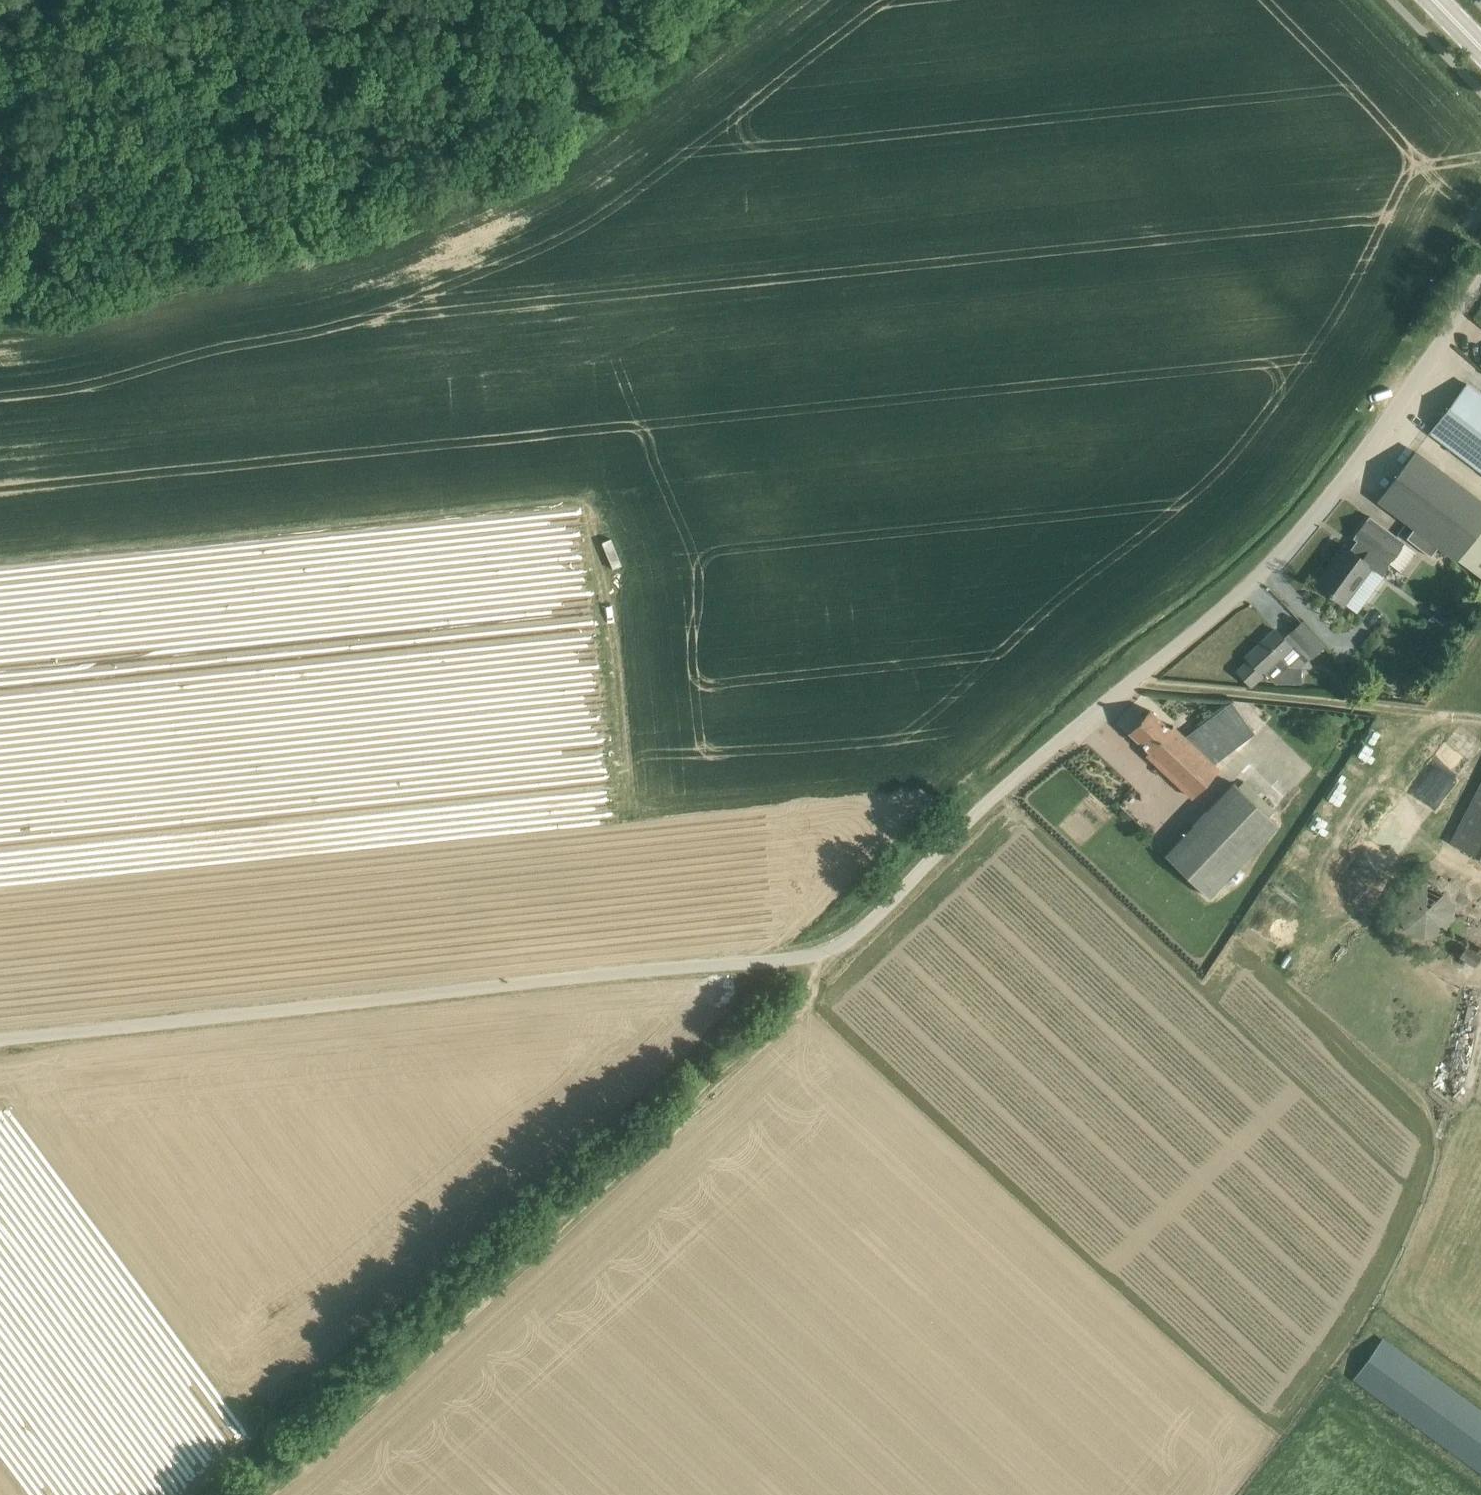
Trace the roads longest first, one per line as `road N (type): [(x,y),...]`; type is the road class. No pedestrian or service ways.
road 1 (unclassified): [(0,1041),(806,968),(828,959),(1133,680)]
road 2 (unclassified): [(1133,680),(1247,586),(1300,529),(1480,284)]
road 3 (unclassified): [(1133,680),(1480,721)]

